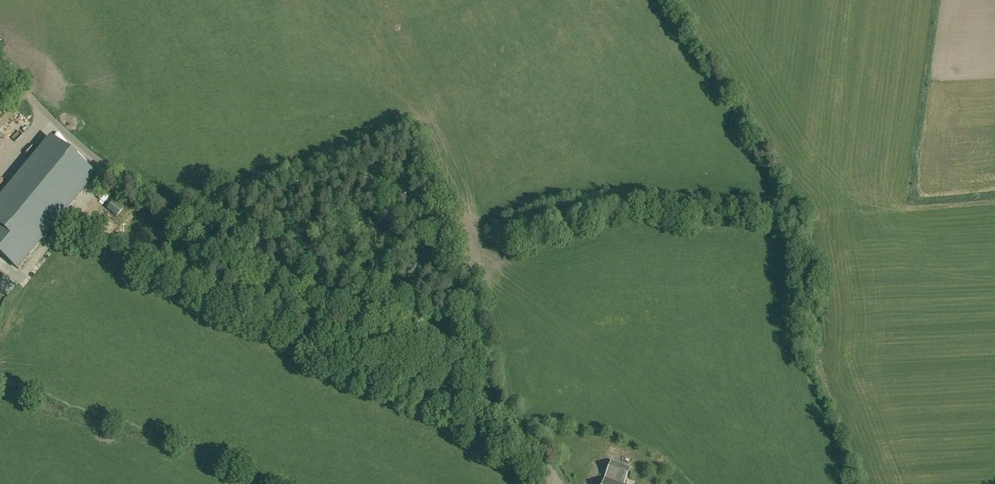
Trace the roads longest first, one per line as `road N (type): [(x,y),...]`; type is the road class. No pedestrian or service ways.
road 1 (unclassified): [(559,483),(531,443),(499,416),(334,305),(160,206),(58,125),(0,64)]
road 2 (track): [(451,252),(499,416)]

